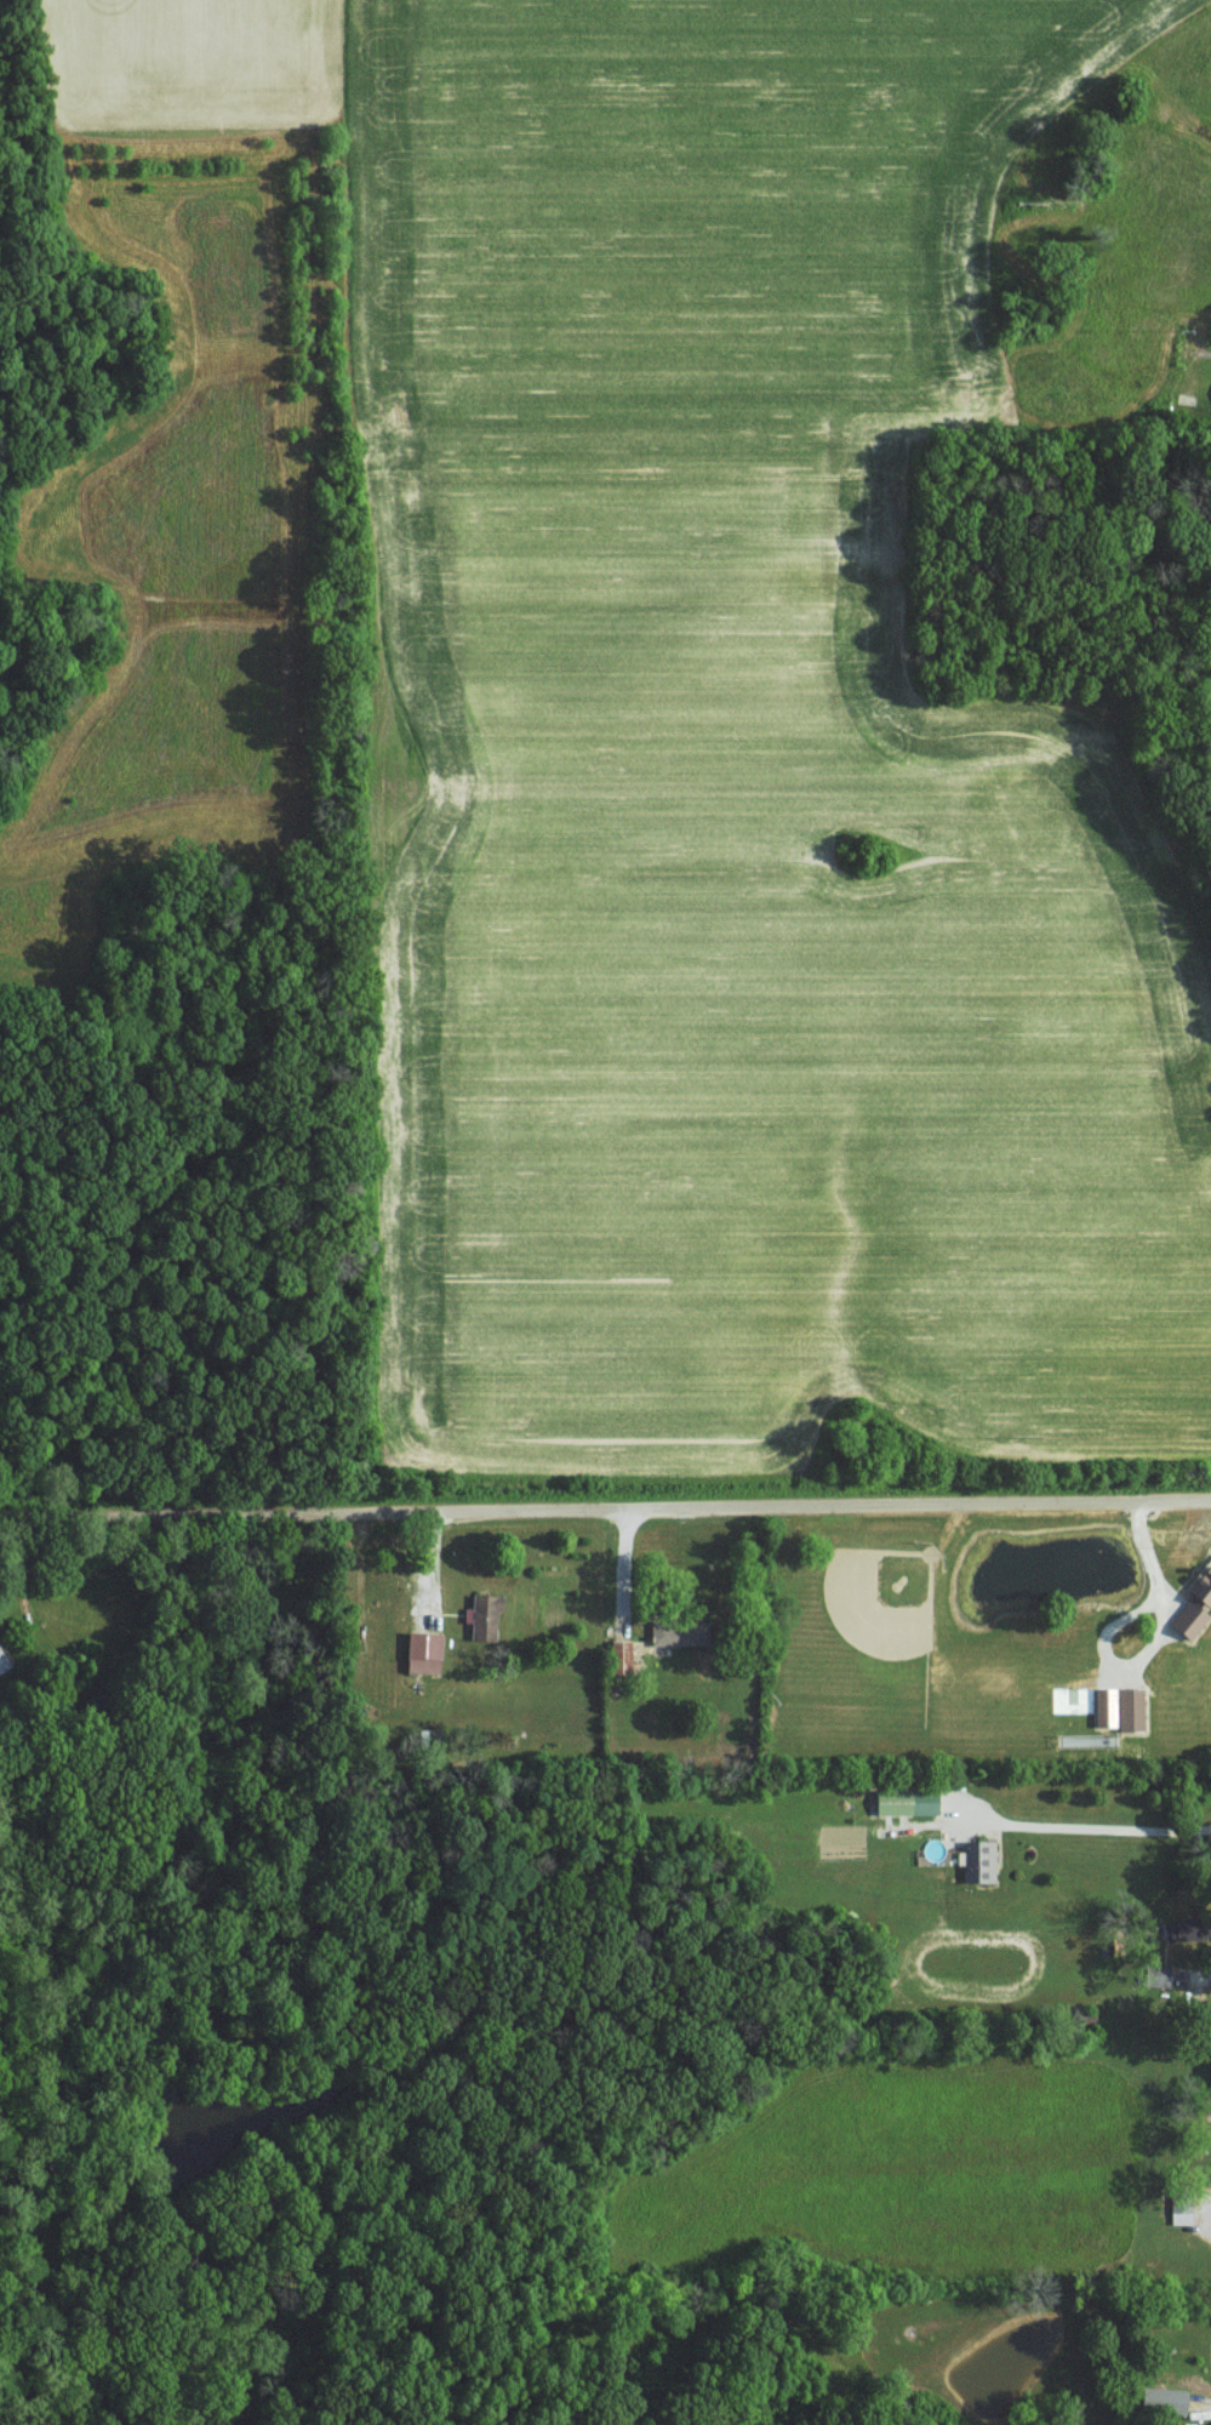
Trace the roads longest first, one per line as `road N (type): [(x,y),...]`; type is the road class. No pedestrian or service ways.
road 1 (residential): [(0,1515),(1210,1503)]

